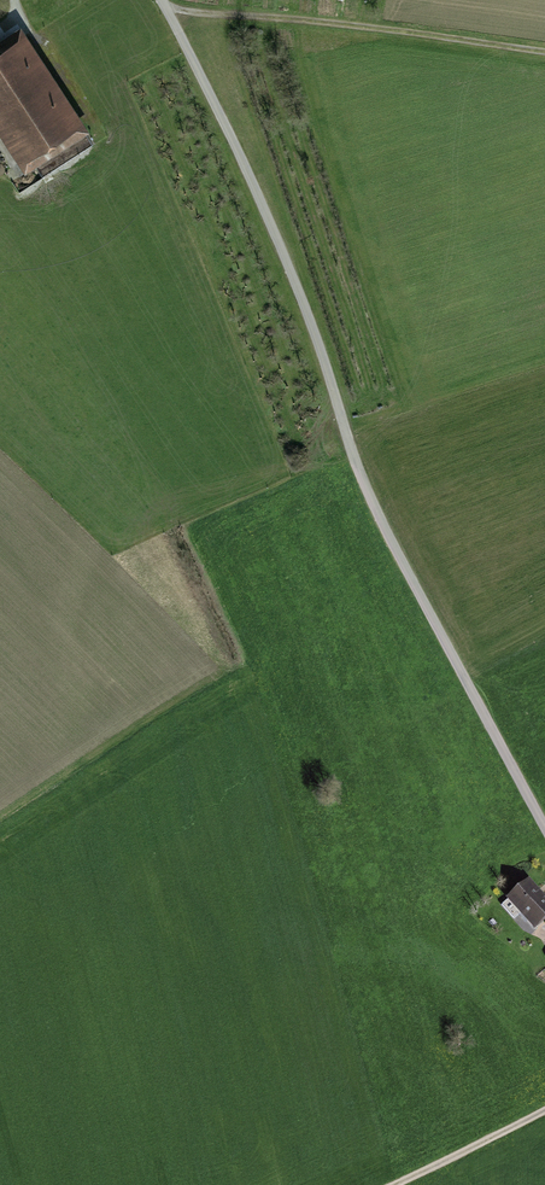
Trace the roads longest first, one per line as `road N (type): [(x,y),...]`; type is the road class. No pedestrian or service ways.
road 1 (unclassified): [(160,0),(302,288),(354,456),(544,824)]
road 2 (track): [(163,6),(544,59)]
road 3 (track): [(392,1184),(544,1108)]

